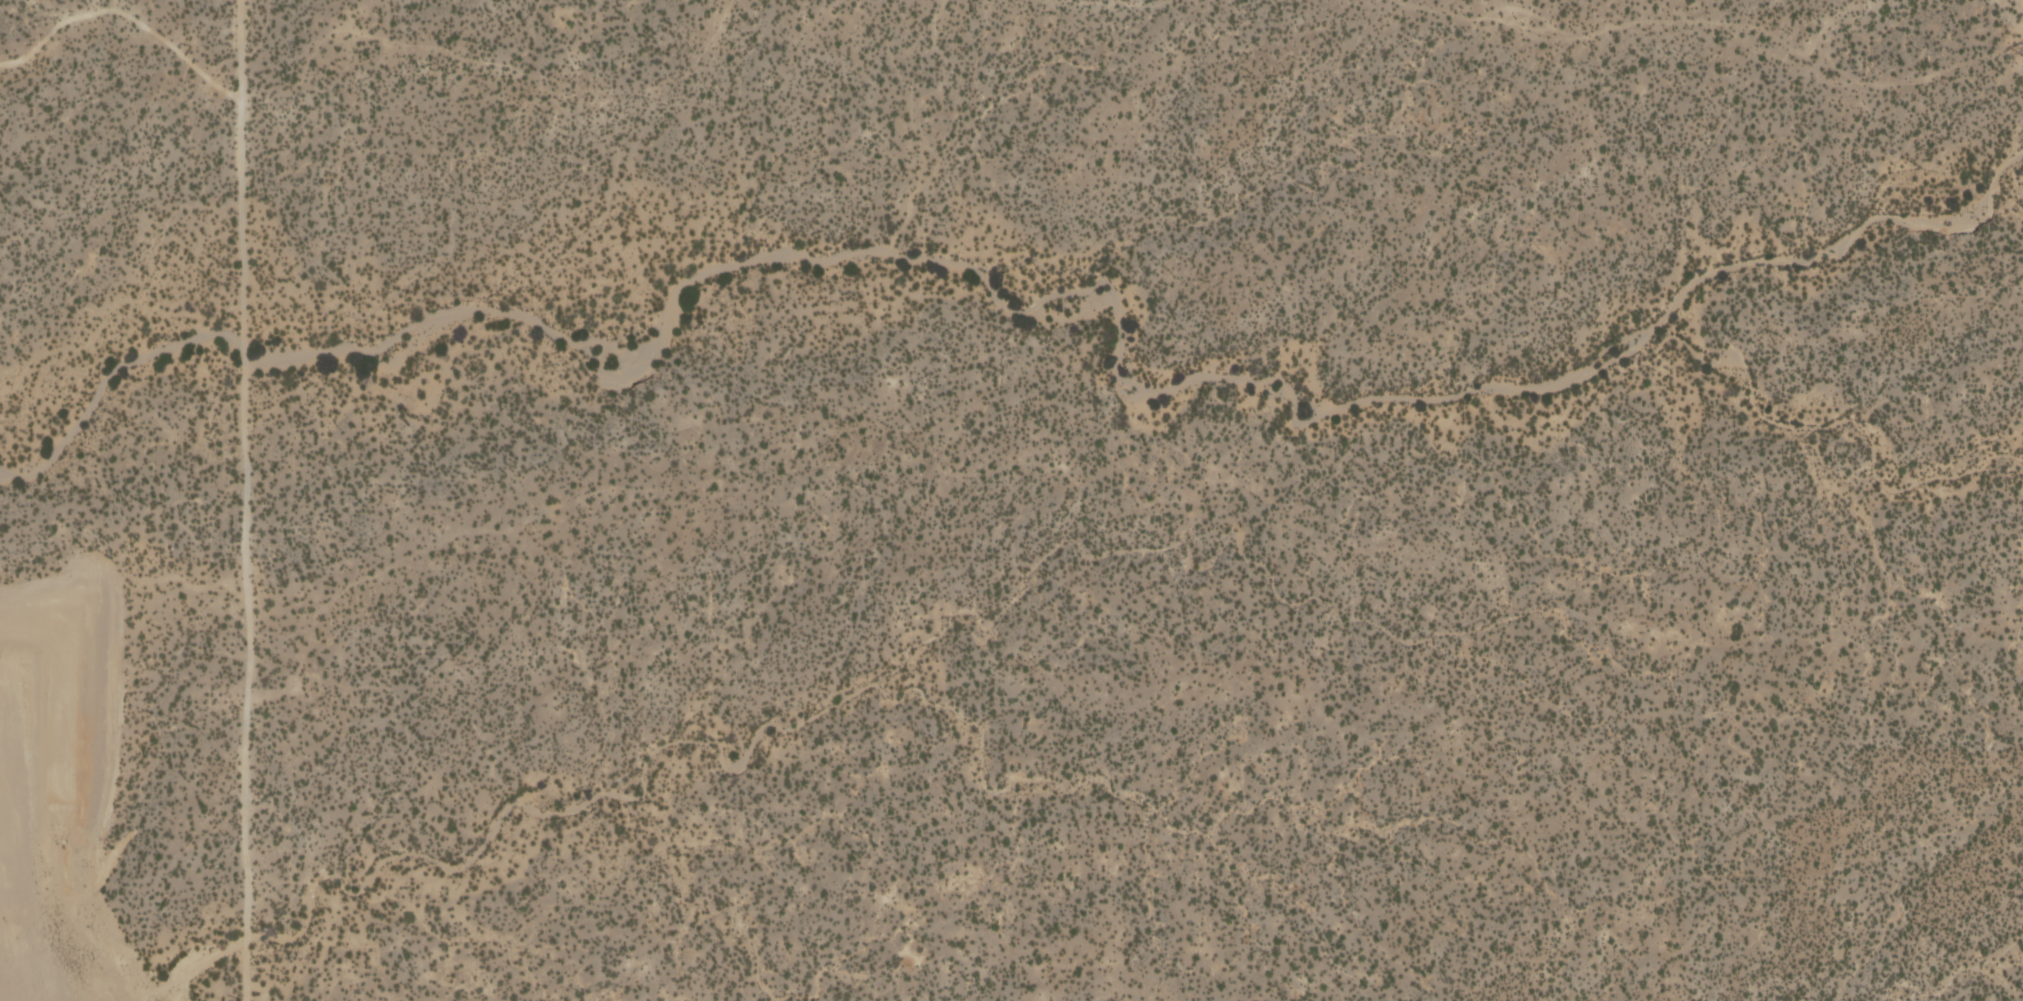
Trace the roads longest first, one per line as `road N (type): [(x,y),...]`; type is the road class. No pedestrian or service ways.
road 1 (track): [(246,1000),(239,0)]

